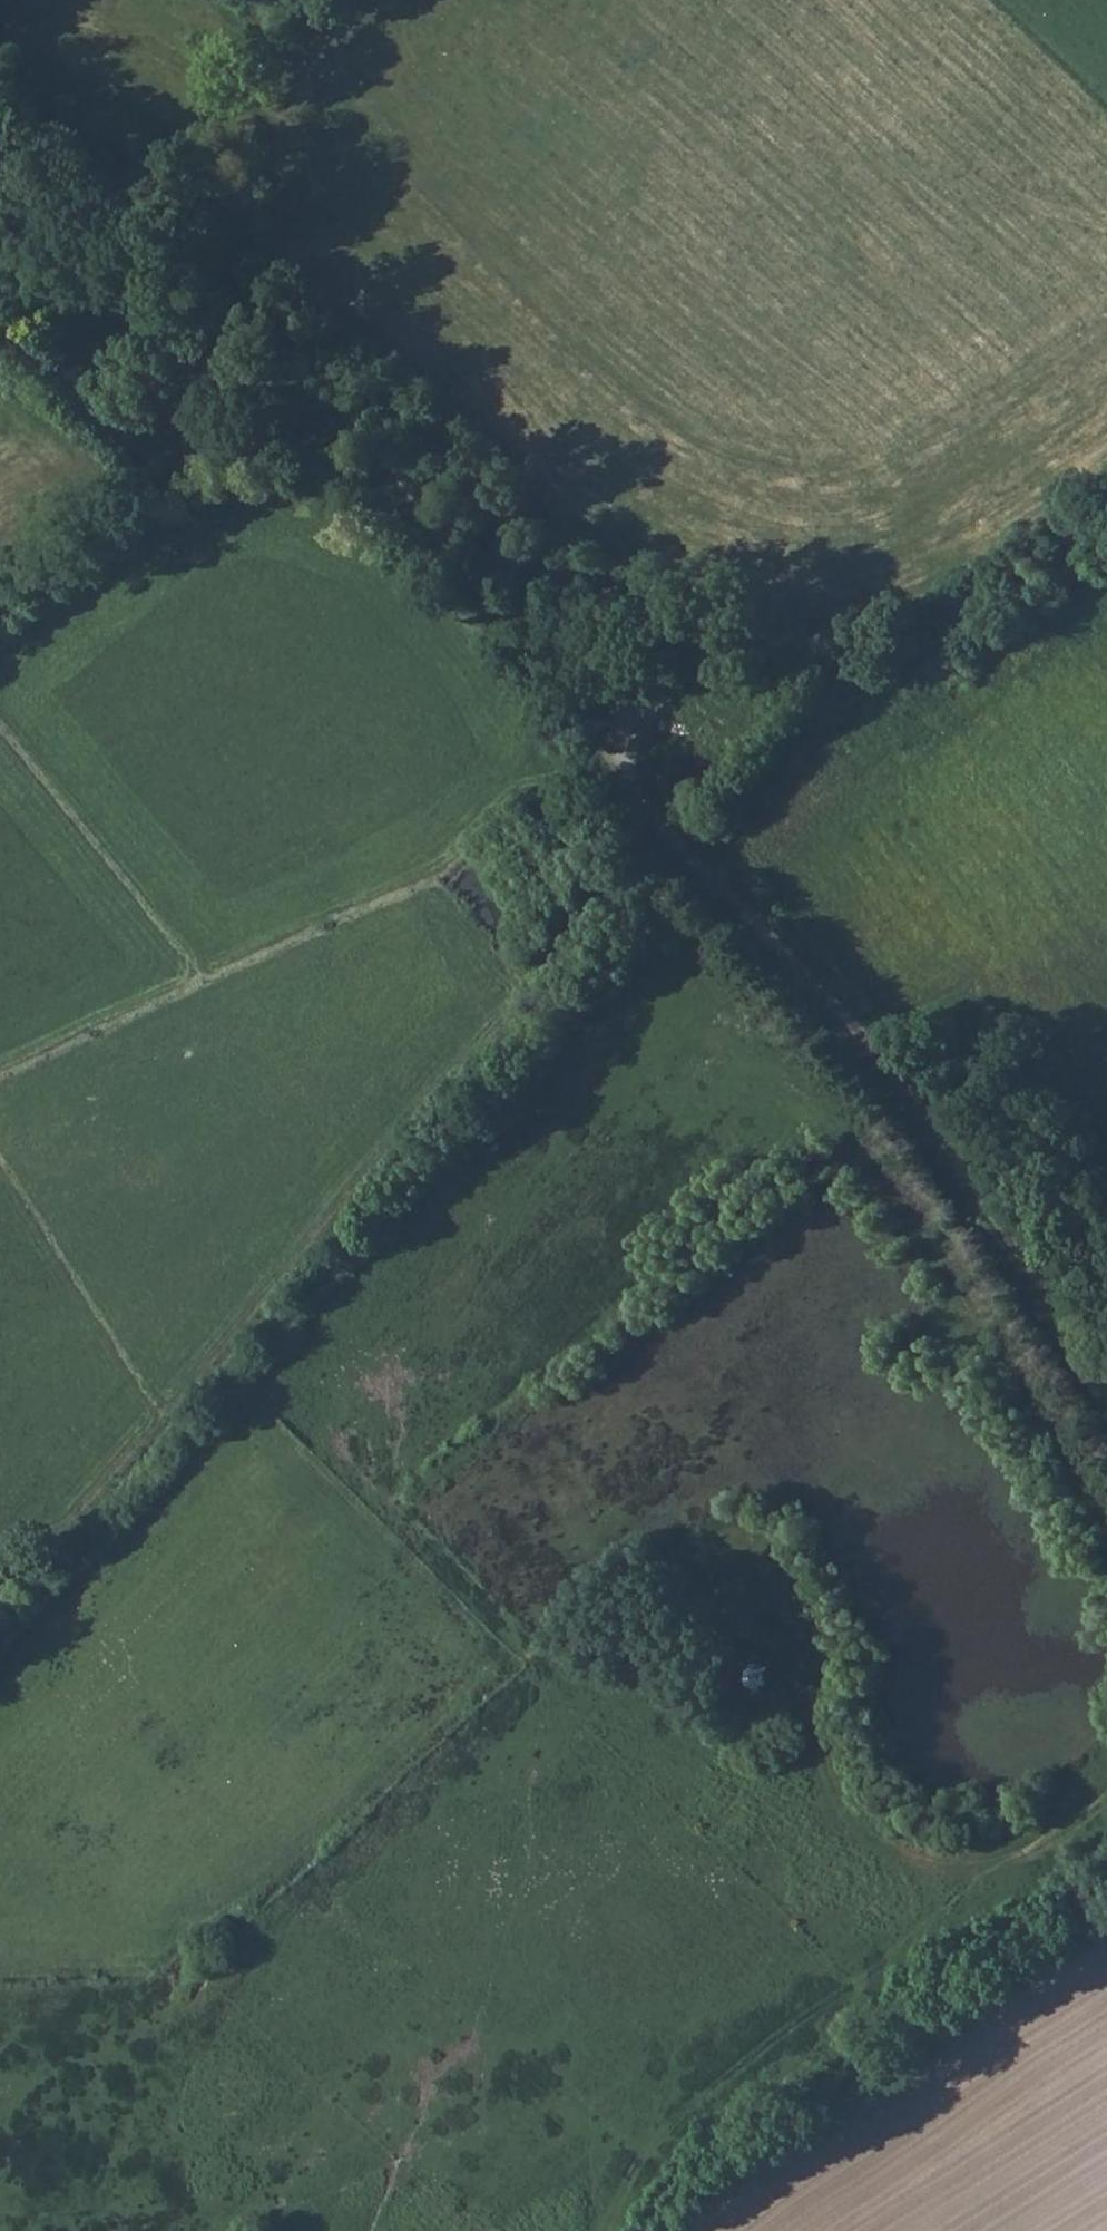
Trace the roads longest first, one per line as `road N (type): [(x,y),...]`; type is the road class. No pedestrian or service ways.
road 1 (track): [(1106,1390),(893,1074),(627,783)]

